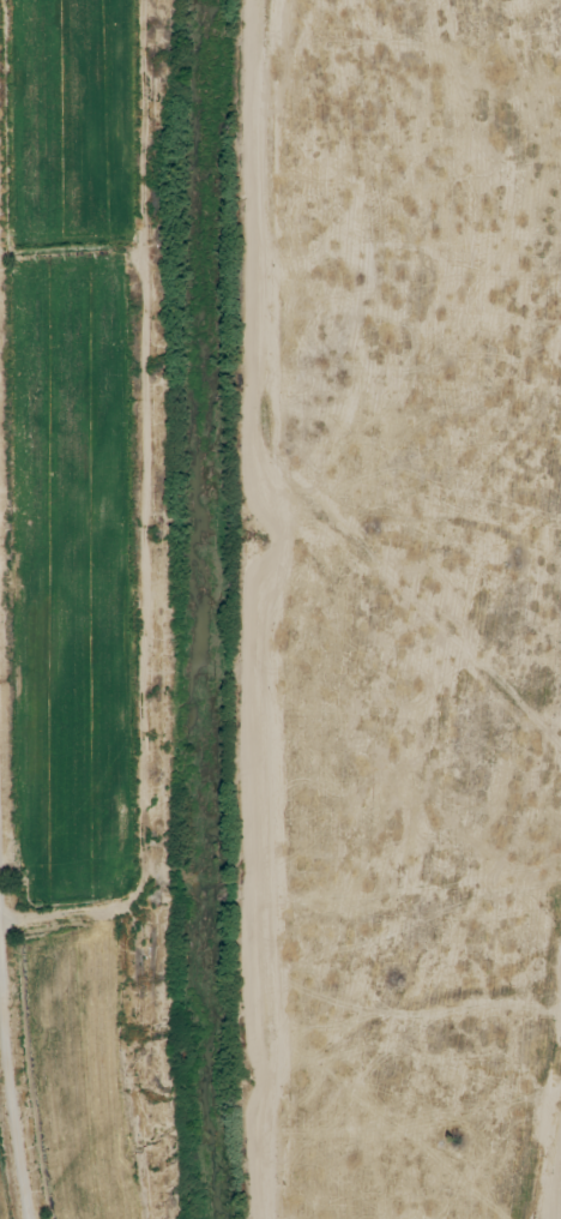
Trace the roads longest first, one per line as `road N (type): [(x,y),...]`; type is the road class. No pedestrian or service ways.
road 1 (track): [(30,1218),(0,924)]

